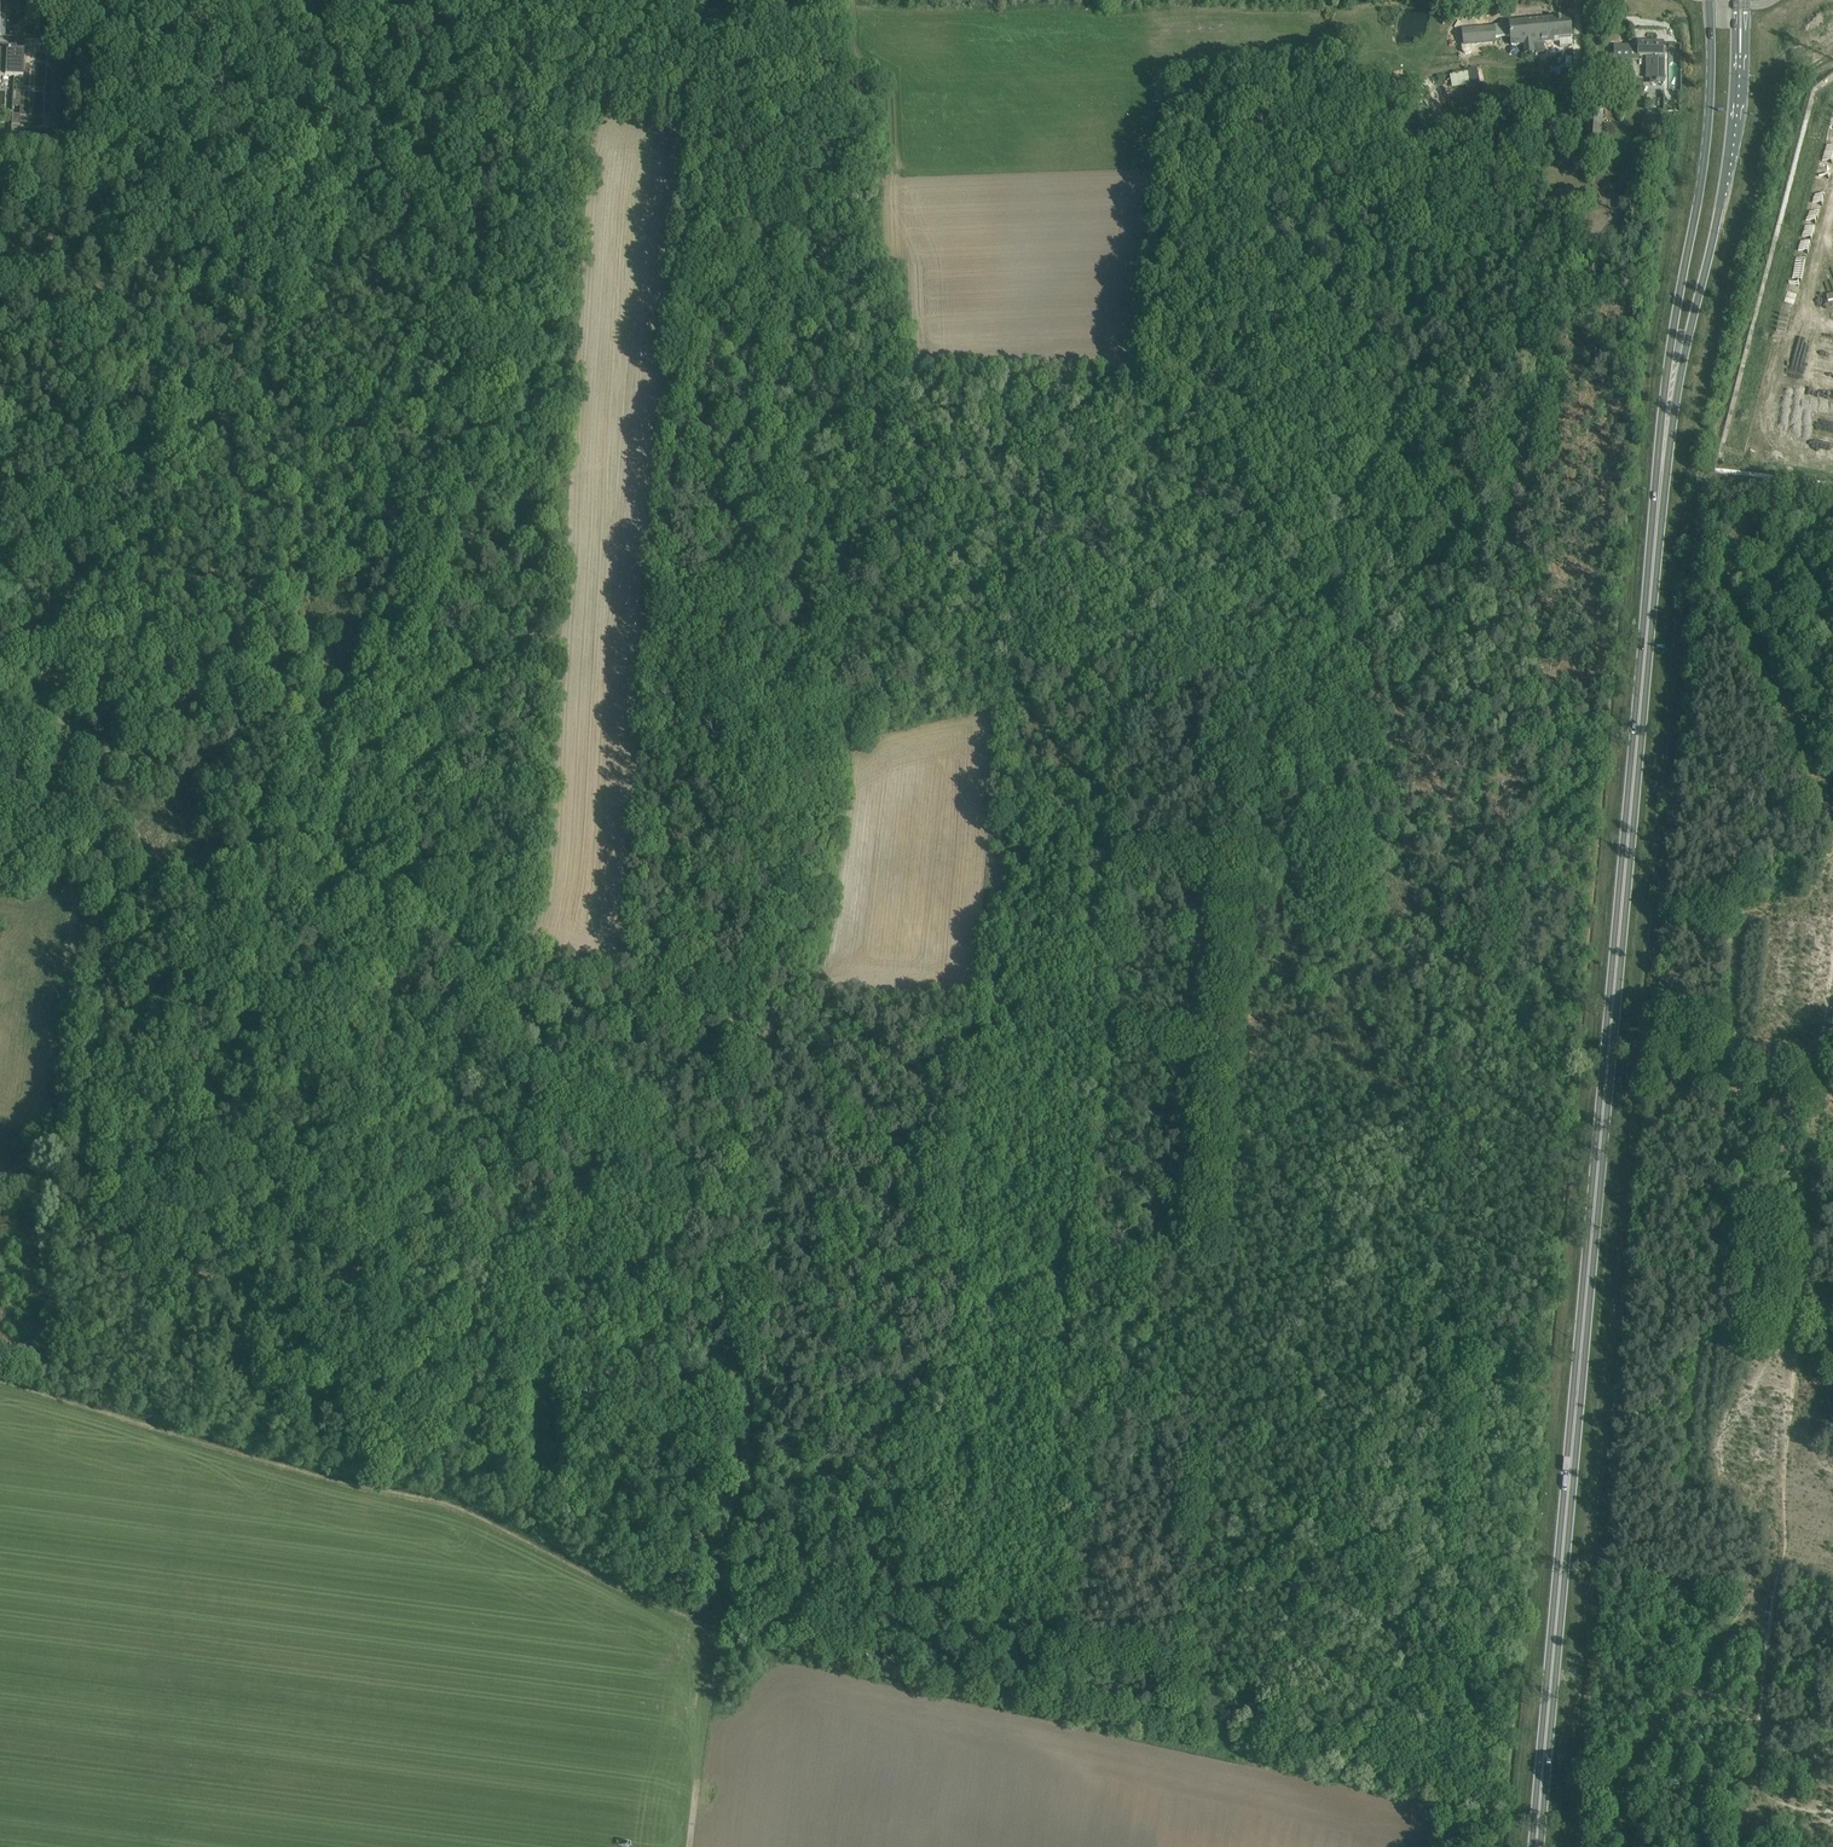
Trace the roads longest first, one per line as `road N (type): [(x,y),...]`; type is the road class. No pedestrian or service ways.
road 1 (primary): [(1536,1846),(1669,410)]
road 2 (primary): [(1709,0),(1709,122),(1670,354),(1669,410)]
road 3 (primary): [(1669,410),(1730,158),(1741,37)]

